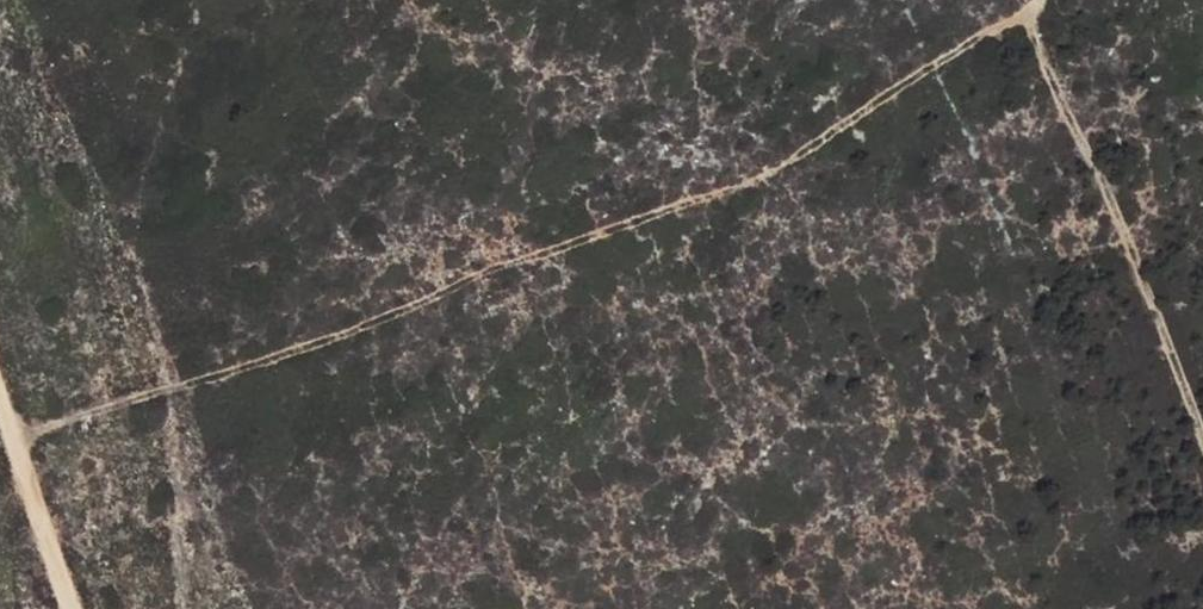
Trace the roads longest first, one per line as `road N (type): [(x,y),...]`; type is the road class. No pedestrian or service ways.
road 1 (track): [(1030,20),(942,61),(776,177),(633,219),(317,343),(14,442)]
road 2 (track): [(1202,436),(1030,20),(1042,0)]
road 3 (track): [(79,608),(0,400)]

